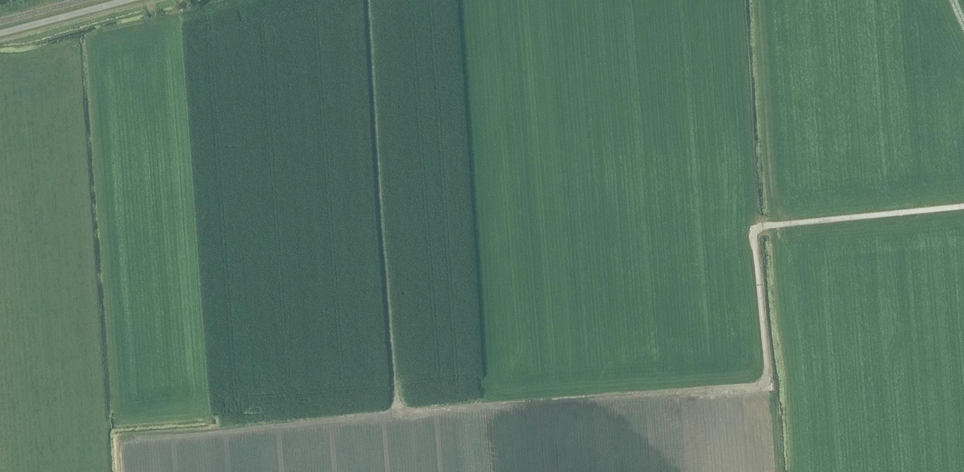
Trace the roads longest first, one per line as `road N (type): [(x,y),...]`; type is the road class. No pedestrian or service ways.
road 1 (unclassified): [(0,34),(128,0)]

